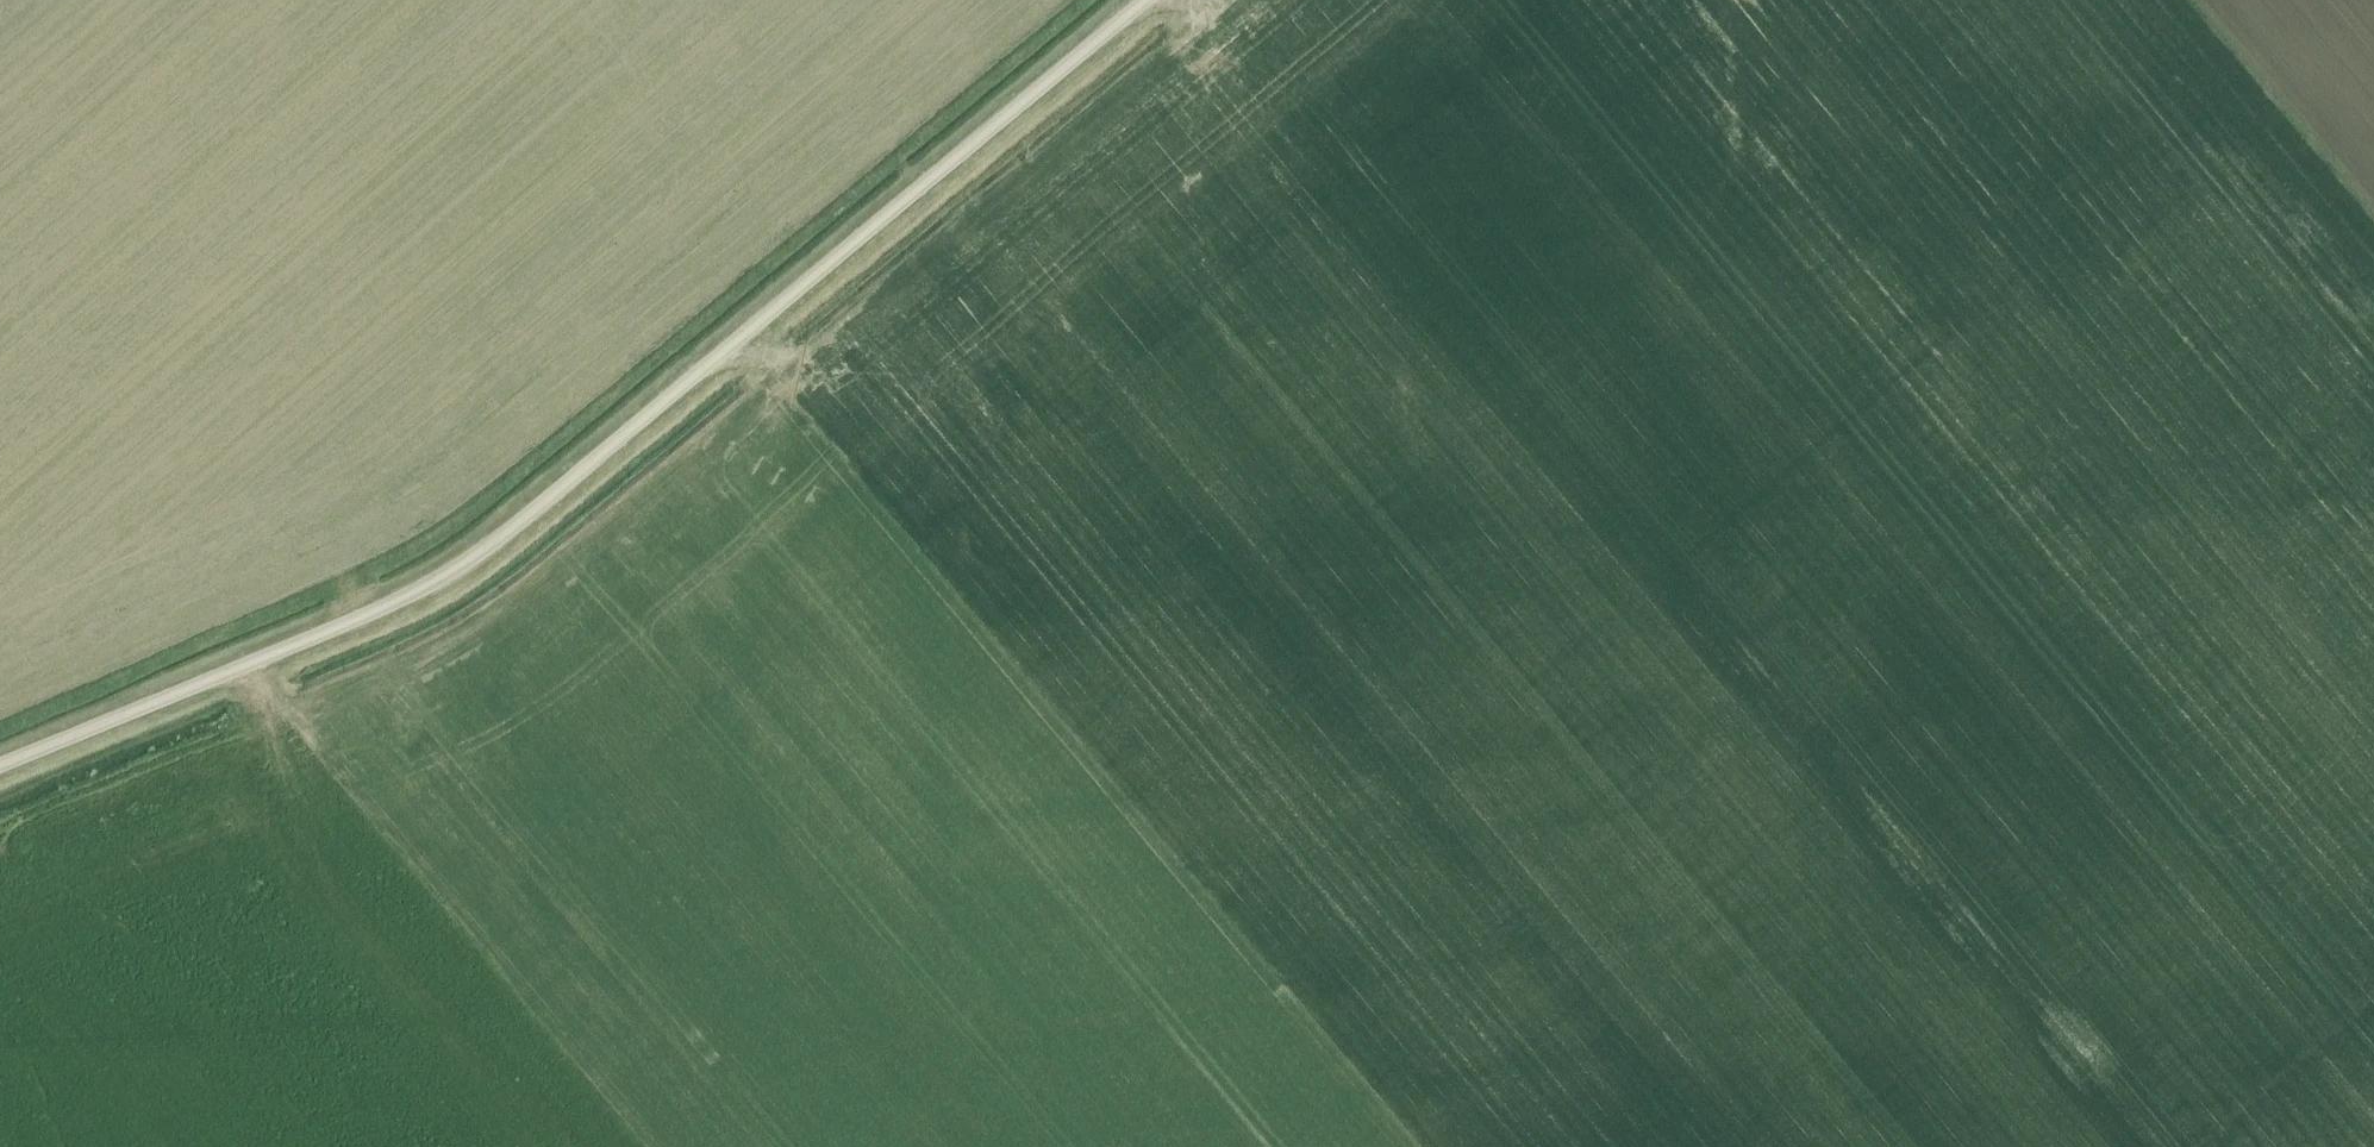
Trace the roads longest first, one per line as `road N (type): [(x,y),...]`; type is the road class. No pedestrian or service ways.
road 1 (unclassified): [(0,763),(380,608),(455,569),(1142,0)]

